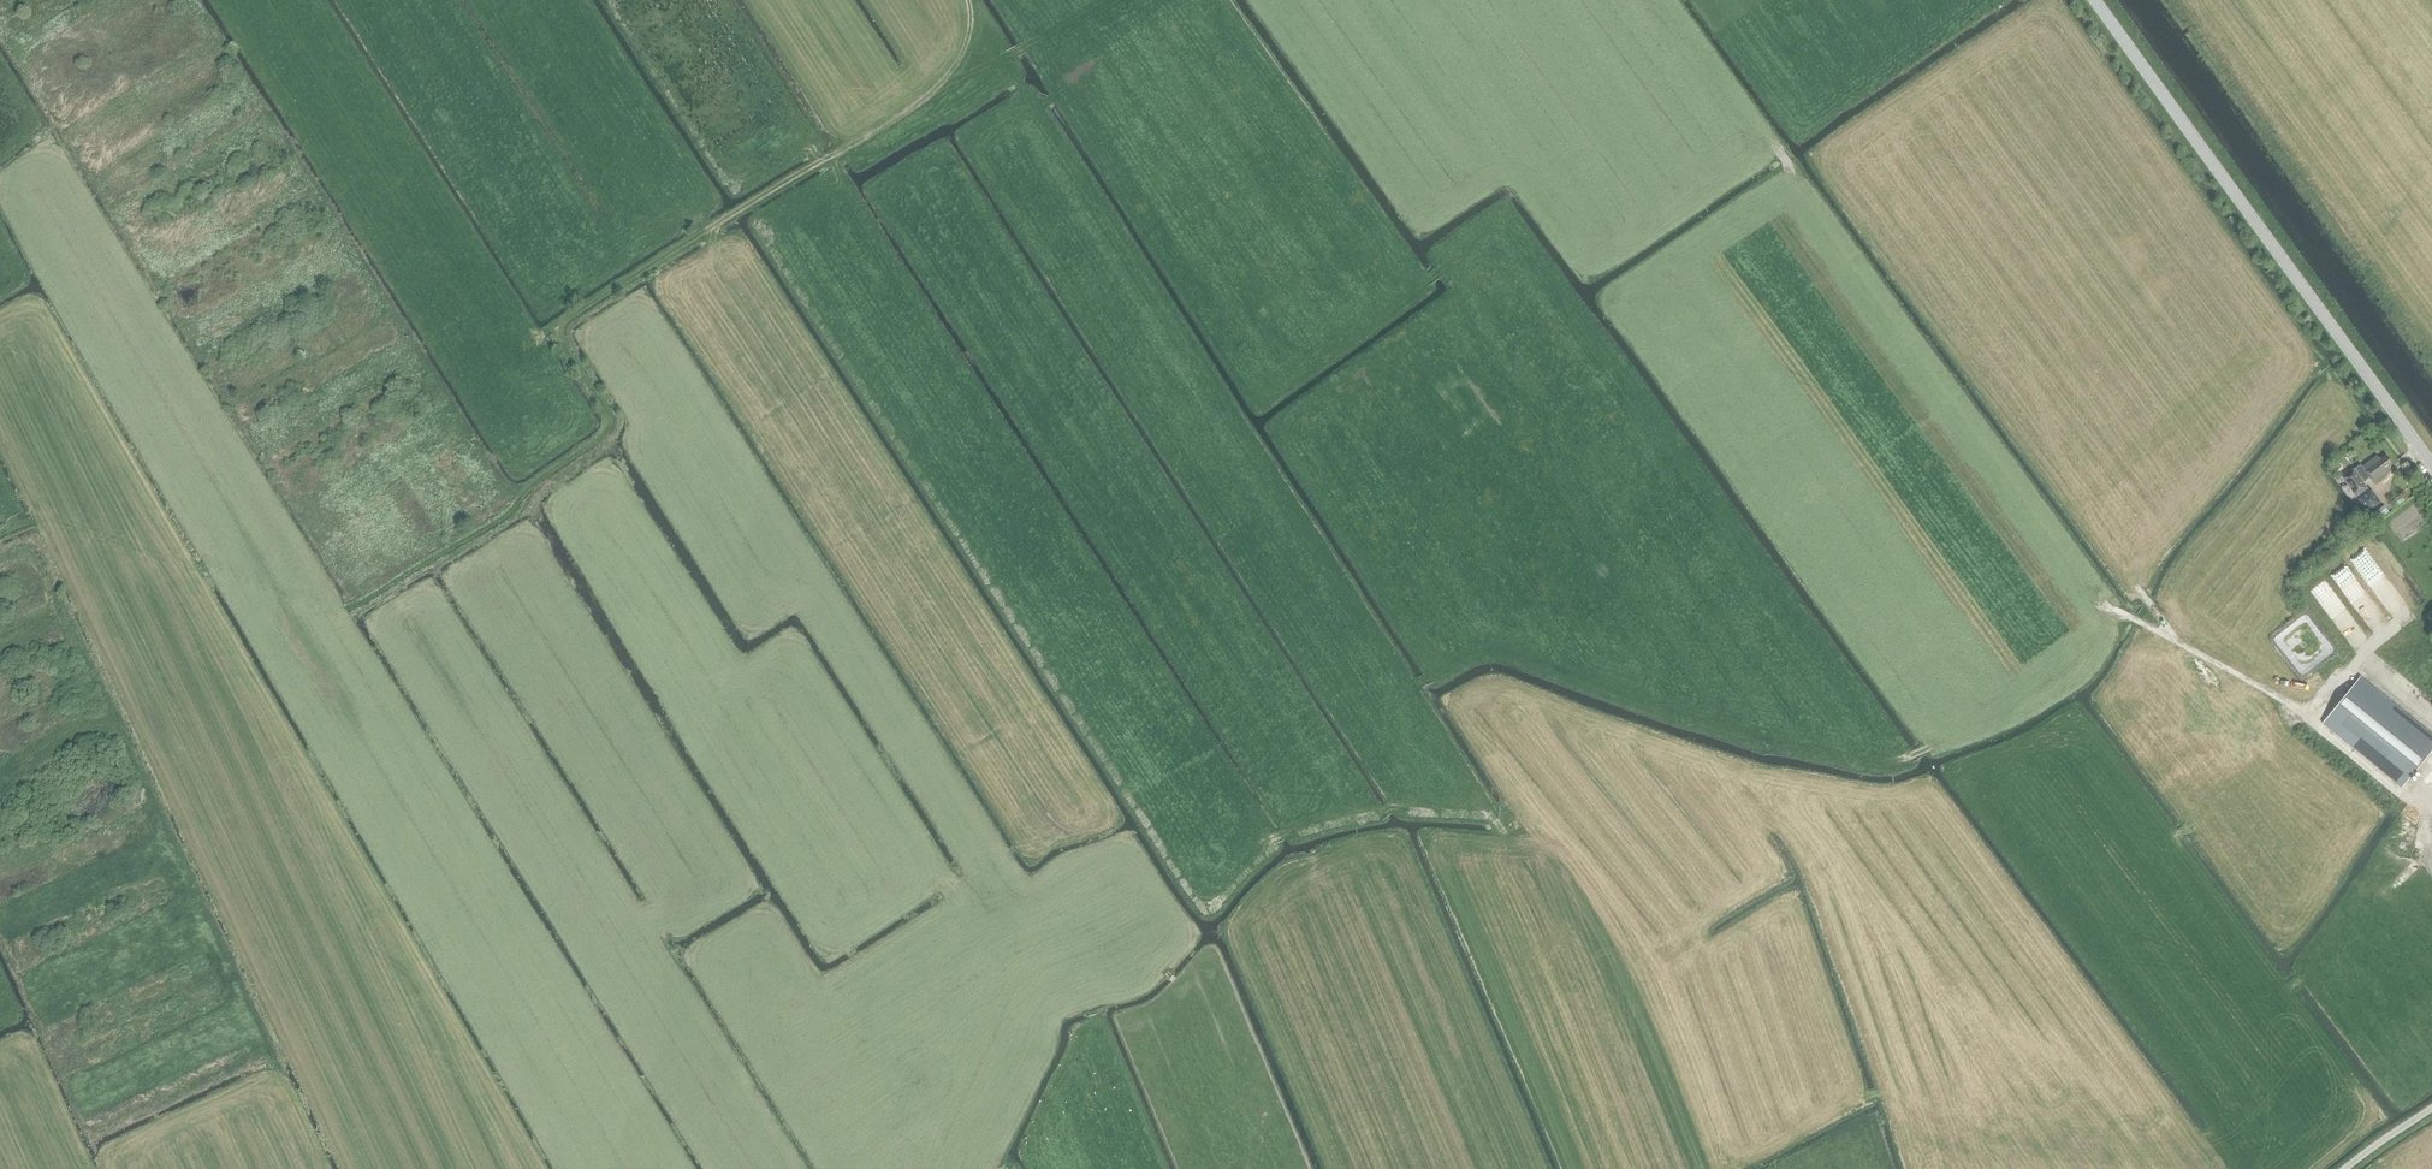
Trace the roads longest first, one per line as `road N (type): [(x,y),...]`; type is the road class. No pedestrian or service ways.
road 1 (track): [(968,0),(963,54),(925,97),(561,321),(561,344),(606,408),(609,423),(599,438),(531,484),(505,516),(347,609),(50,518),(0,533)]
road 2 (tertiary): [(2431,469),(2094,0)]
road 3 (track): [(2431,812),(2300,711),(2108,606)]

